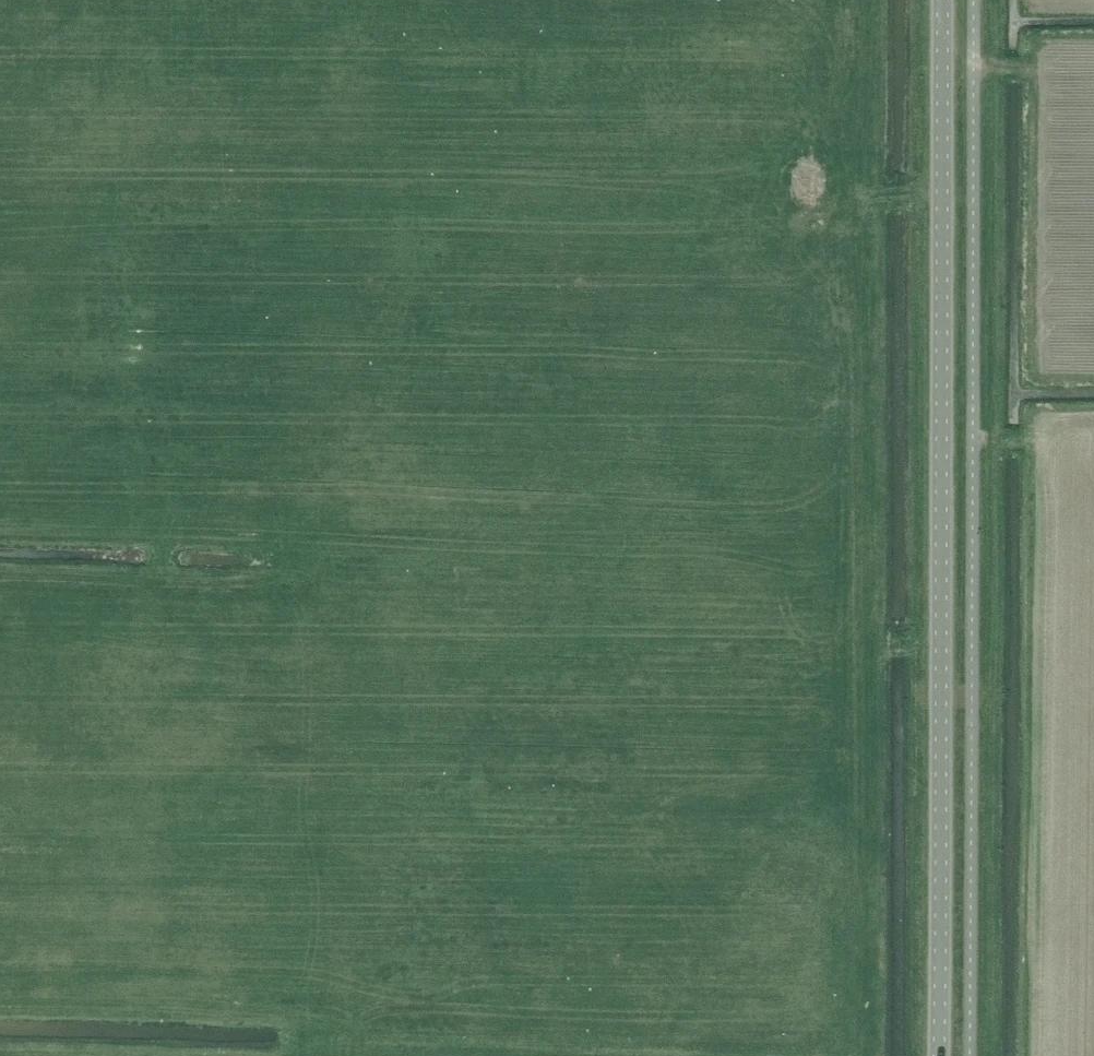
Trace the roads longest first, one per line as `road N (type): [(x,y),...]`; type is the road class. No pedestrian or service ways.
road 1 (tertiary): [(936,1055),(942,0)]

